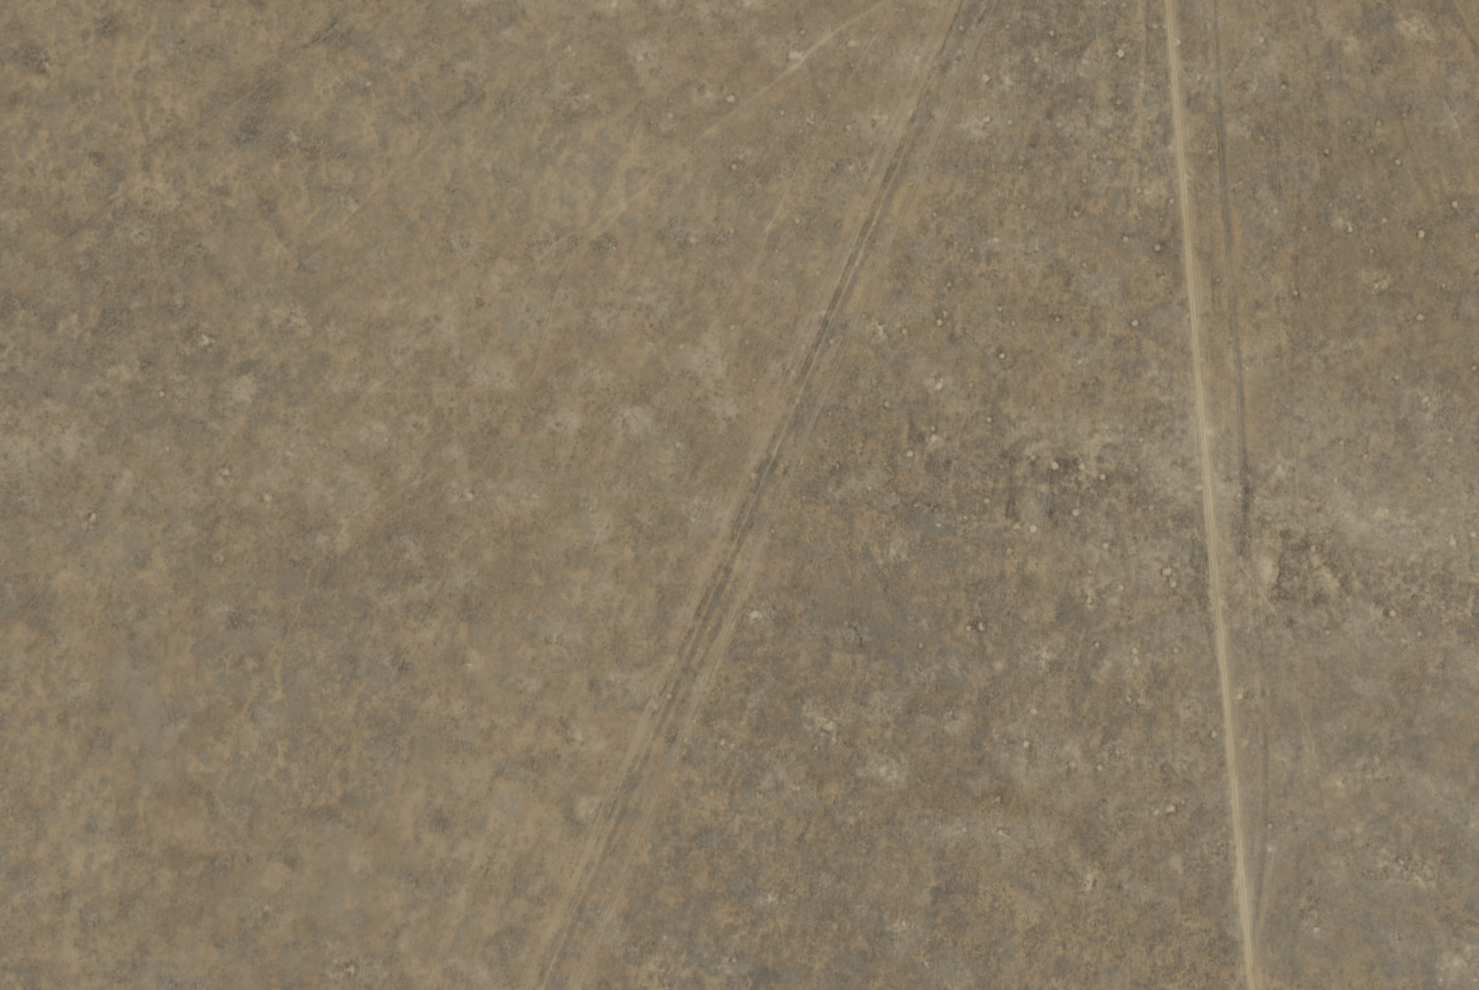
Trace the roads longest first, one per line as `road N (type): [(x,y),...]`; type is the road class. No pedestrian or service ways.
road 1 (residential): [(1261,989),(1253,883),(1232,810),(1216,421),(1175,126),(1168,0)]

